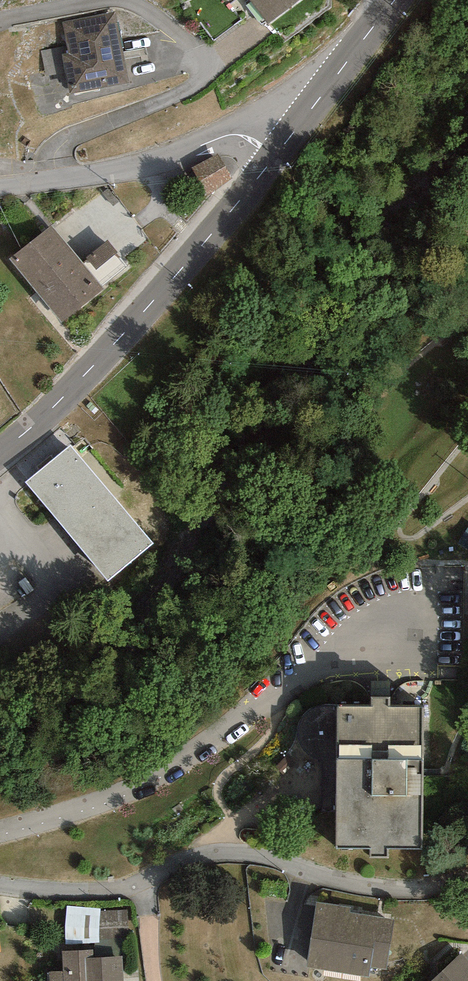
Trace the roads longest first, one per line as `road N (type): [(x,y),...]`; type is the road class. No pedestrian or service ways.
road 1 (residential): [(467,883),(397,889),(350,883),(237,851),(175,864),(118,888),(0,885)]
road 2 (tertiary): [(278,155),(92,367),(0,452)]
road 3 (residential): [(278,155),(230,134),(118,170),(0,188)]
road 4 (tertiary): [(395,0),(278,155)]

